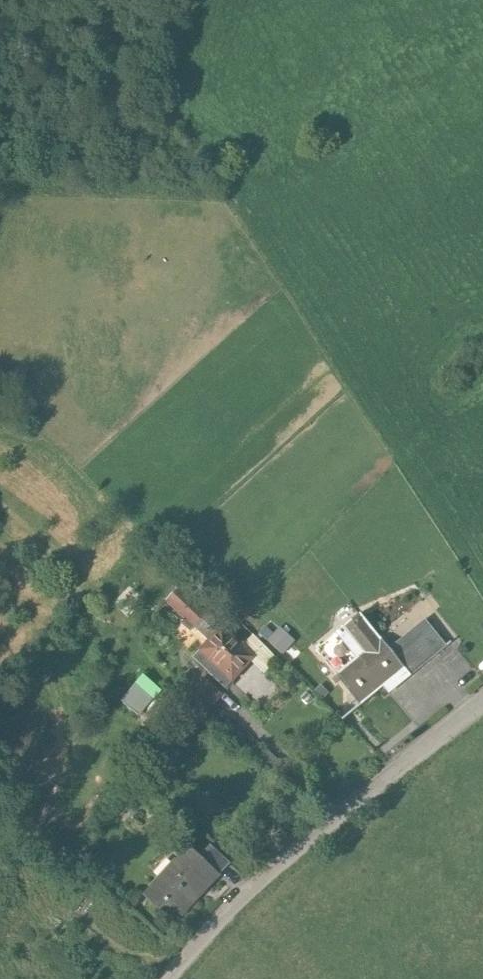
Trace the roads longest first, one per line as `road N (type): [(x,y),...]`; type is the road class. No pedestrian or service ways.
road 1 (unclassified): [(482,698),(232,908),(169,978)]

